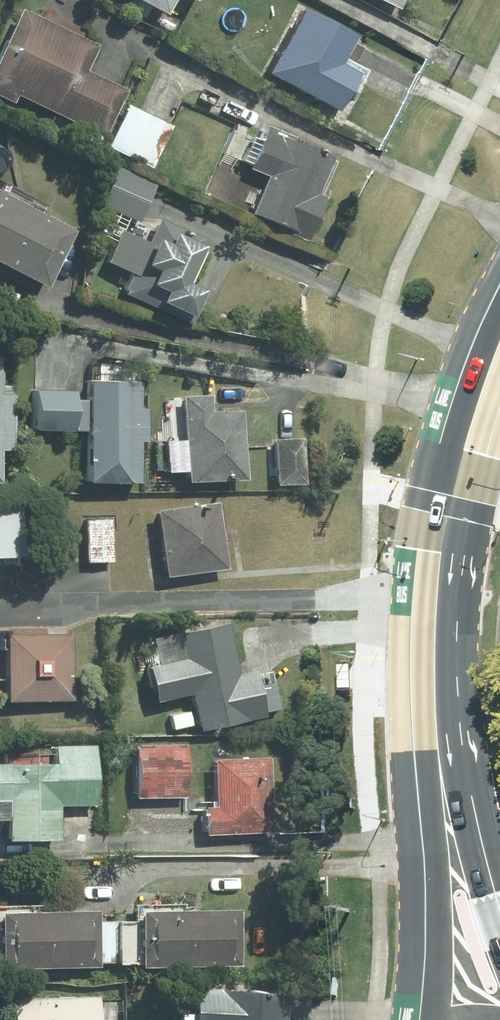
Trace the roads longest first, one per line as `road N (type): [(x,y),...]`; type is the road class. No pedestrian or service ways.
road 1 (primary): [(436,758),(437,577),(447,498),(499,332)]
road 2 (primary): [(423,1019),(436,758)]
road 3 (primary): [(436,758),(499,939)]

